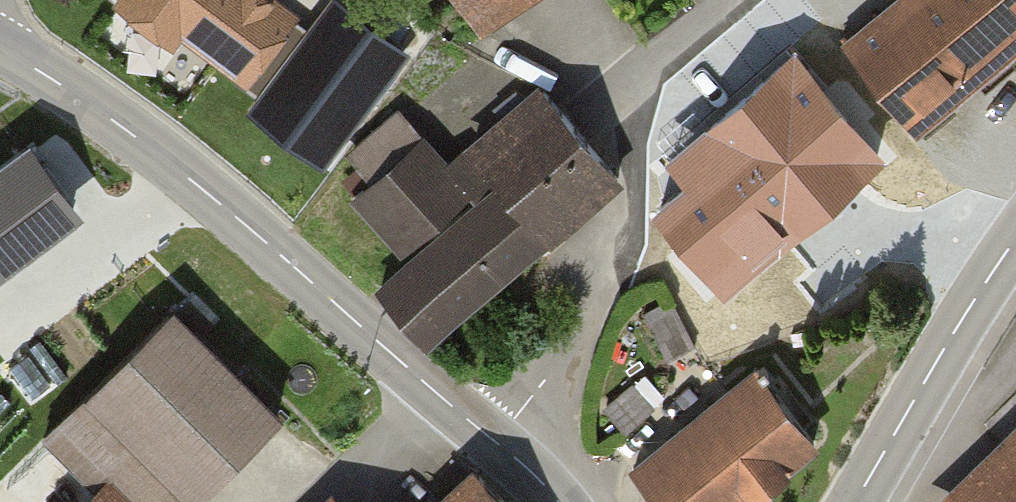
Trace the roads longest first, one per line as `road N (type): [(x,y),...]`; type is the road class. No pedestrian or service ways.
road 1 (tertiary): [(0,46),(175,165),(496,441)]
road 2 (residential): [(496,441),(590,318),(618,222),(625,109),(640,73),(732,0)]
road 3 (tertiary): [(855,501),(1015,240)]

